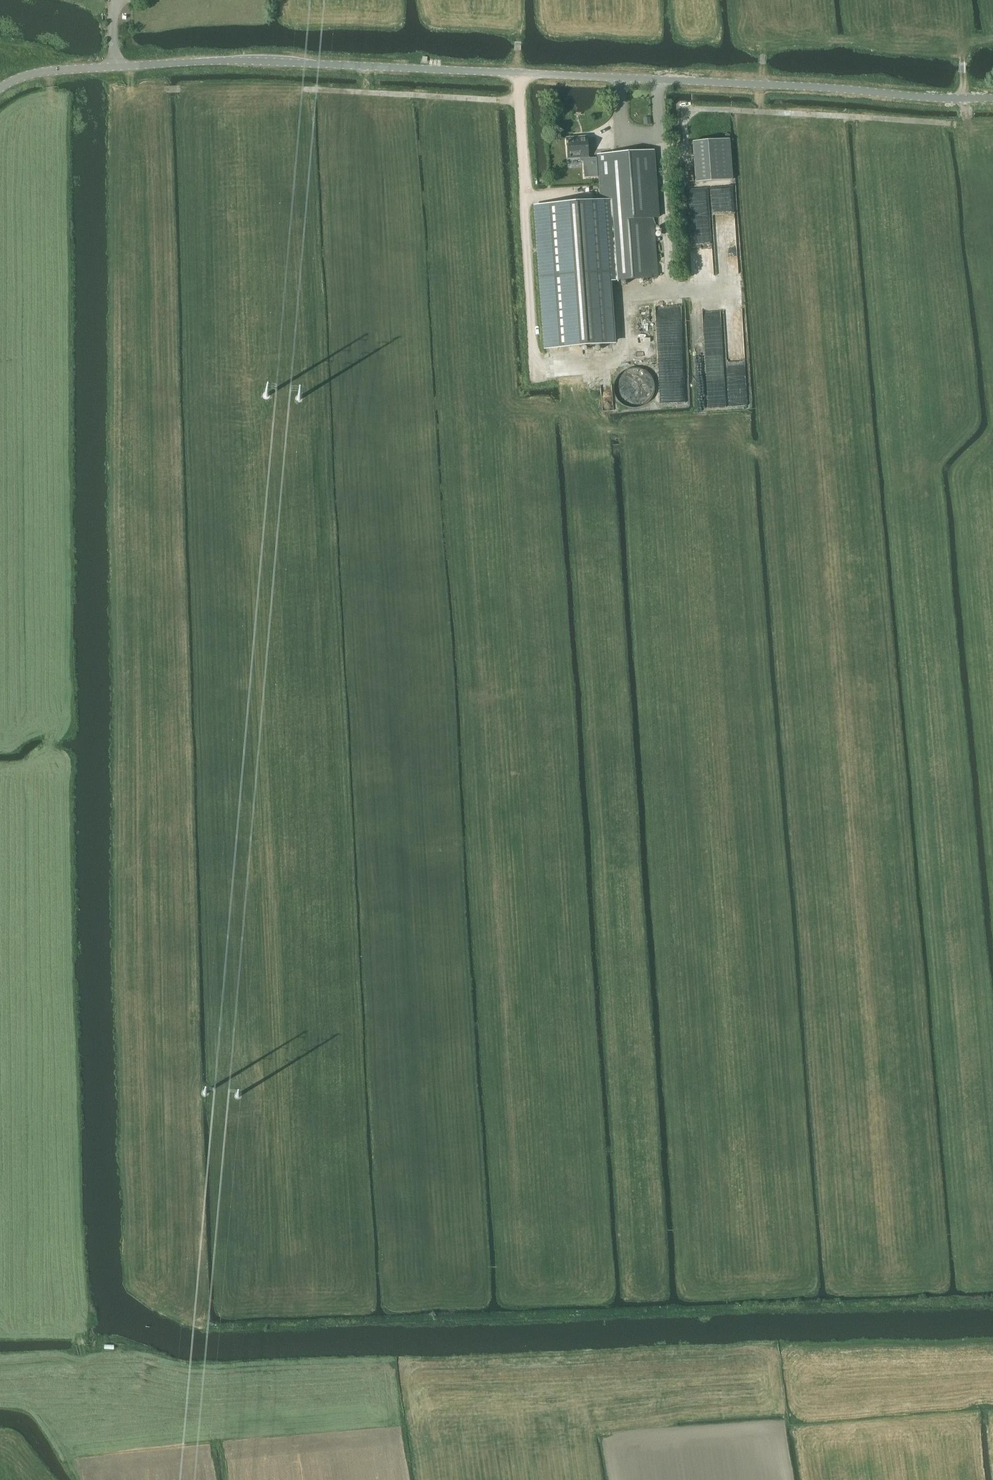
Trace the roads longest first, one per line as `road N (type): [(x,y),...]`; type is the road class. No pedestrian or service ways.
road 1 (unclassified): [(992,98),(242,61),(58,70),(0,89)]

